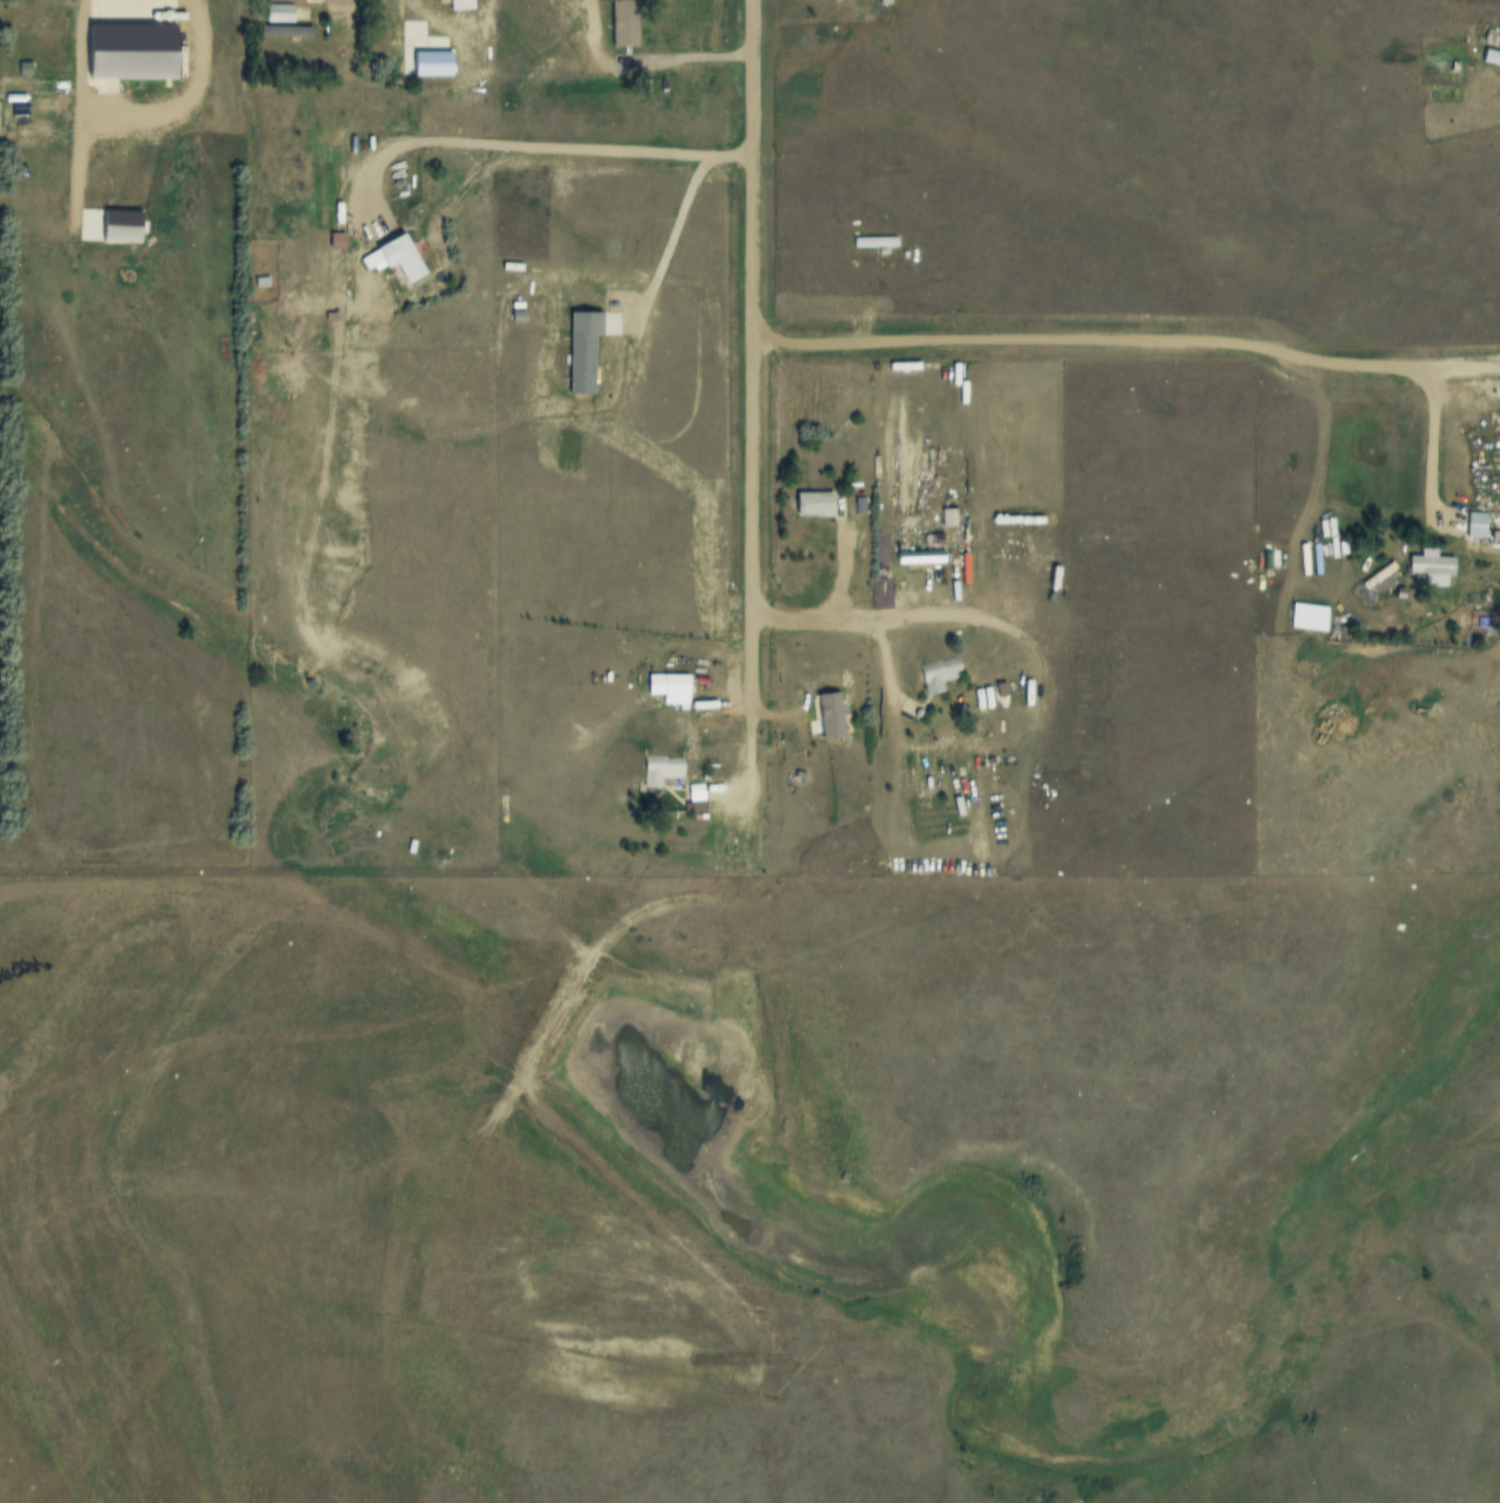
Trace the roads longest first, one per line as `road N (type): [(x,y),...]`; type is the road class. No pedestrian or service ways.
road 1 (residential): [(751,0),(754,705),(740,799),(716,803)]

